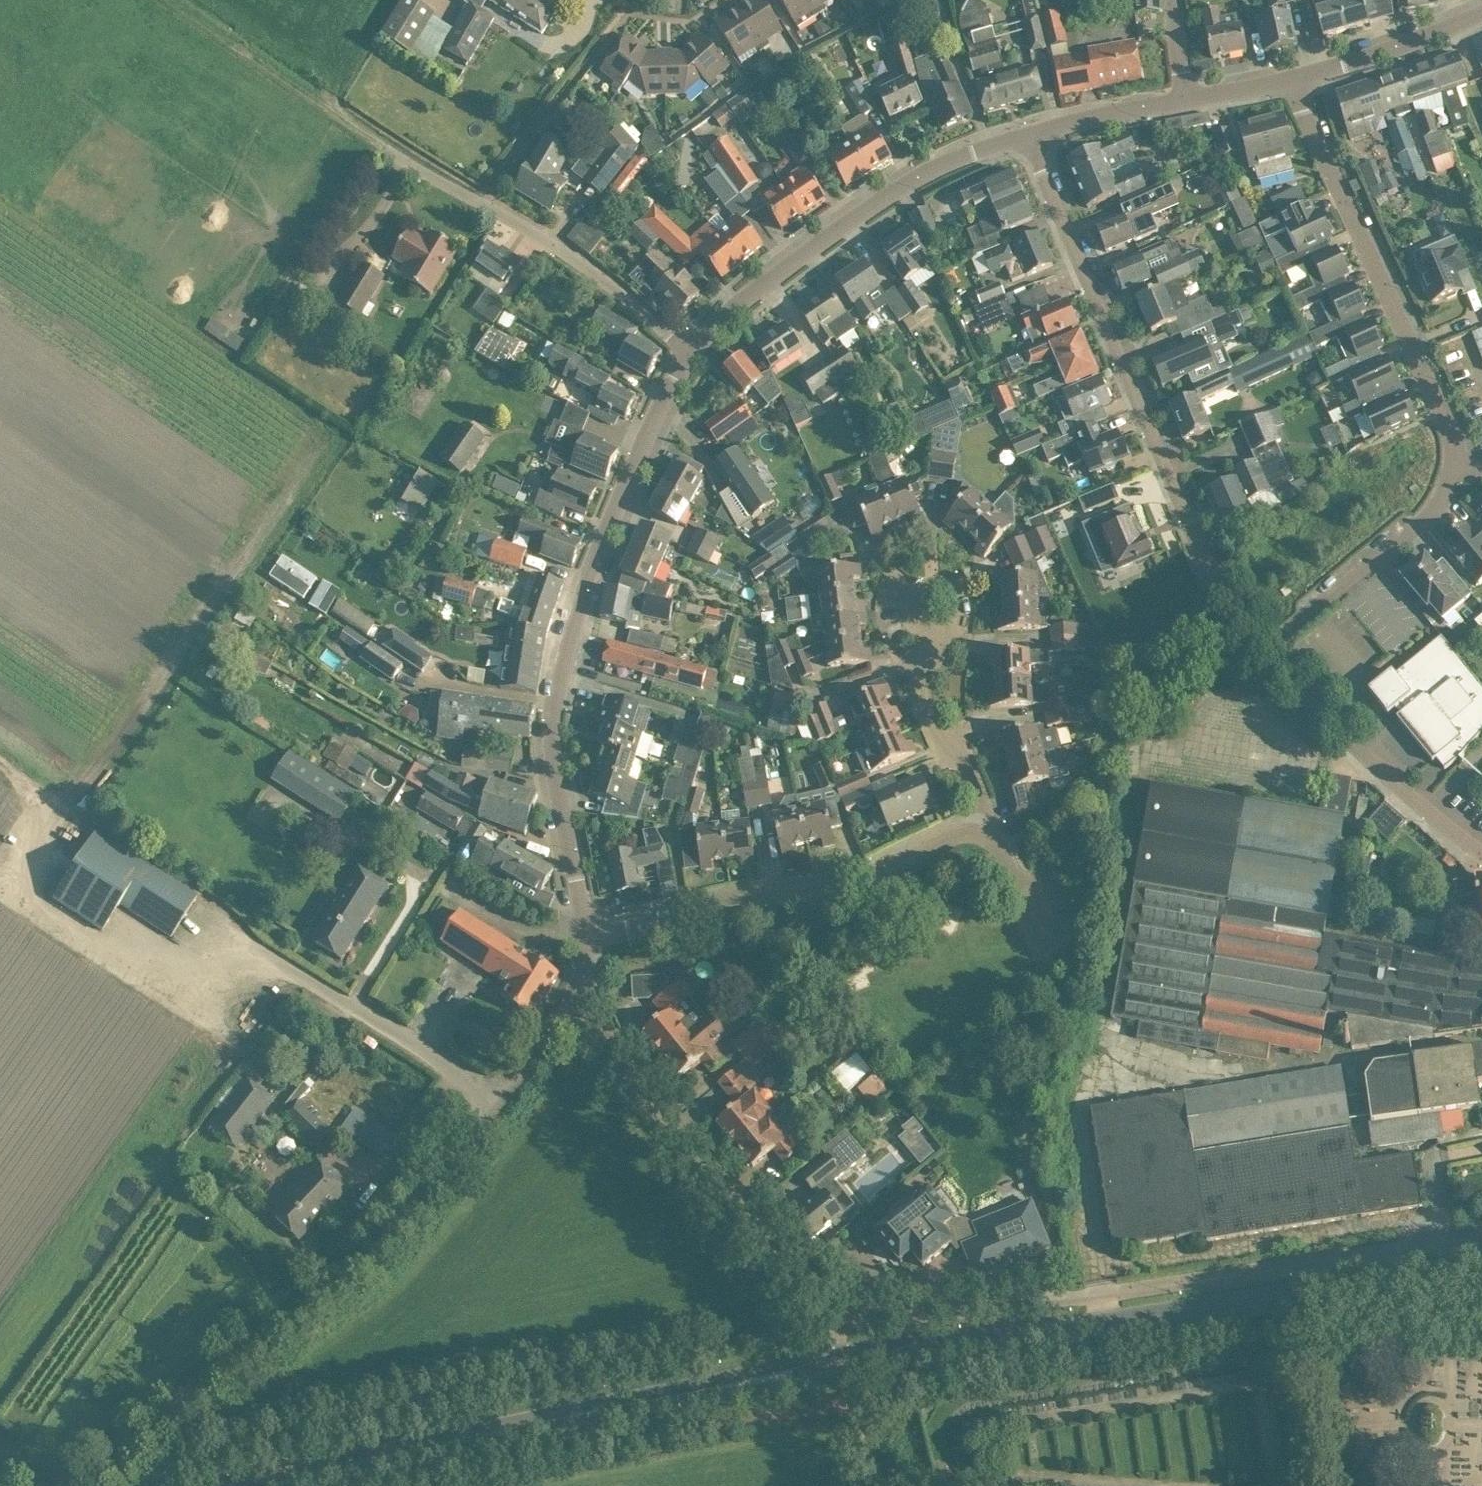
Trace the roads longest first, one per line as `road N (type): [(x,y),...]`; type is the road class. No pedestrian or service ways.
road 1 (unclassified): [(86,1485),(339,1283),(463,1162),(567,1012)]
road 2 (residential): [(1265,639),(1430,516),(1454,447),(1290,83)]
road 3 (unclassified): [(581,936),(546,755),(571,628),(646,442),(692,356)]
road 4 (residential): [(1027,134),(1195,543),(1225,595),(1265,639)]
road 5 (secondary): [(993,1340),(1481,1264)]
road 6 (secondary): [(265,1485),(692,1393)]
road 7 (residential): [(581,936),(847,873),(987,809)]
road 8 (unclassified): [(692,356),(718,324),(854,214),(925,172),(1027,134)]
road 9 (residential): [(567,1012),(806,1293)]
road 10 (residential): [(692,356),(596,272),(430,174)]
road 11 (track): [(171,0),(430,174)]
road 12 (secondary): [(993,1340),(842,1349),(692,1393)]
road 13 (secondary): [(692,1393),(845,1380),(993,1340)]
road 14 (residential): [(1265,639),(1365,750),(1481,845)]
road 15 (residential): [(987,809),(957,743),(939,745),(921,686),(934,631)]
road 16 (unclassified): [(1290,83),(1481,14)]
road 17 (unclassified): [(1027,134),(1187,99)]
road 18 (residential): [(1043,953),(1030,898),(987,809)]

